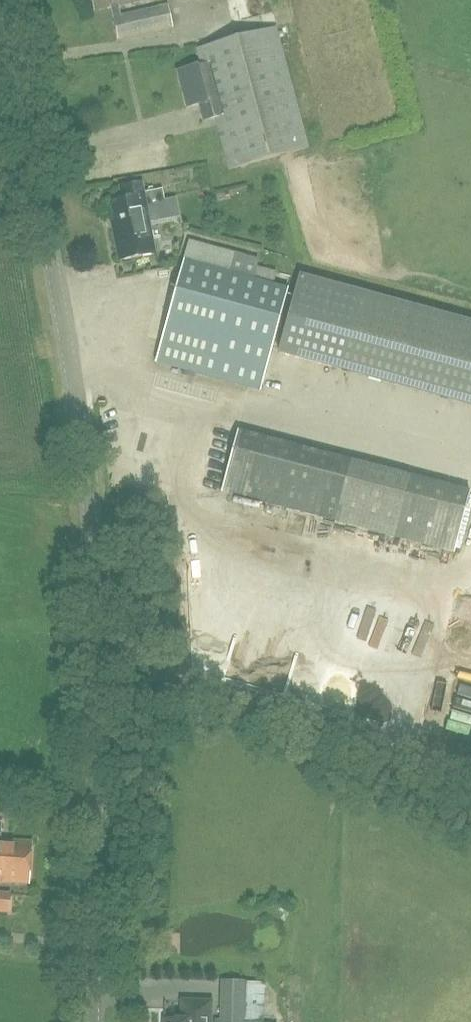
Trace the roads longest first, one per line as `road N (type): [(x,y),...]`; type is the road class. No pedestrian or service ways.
road 1 (tertiary): [(93,1021),(98,804),(89,509),(39,185)]
road 2 (tertiary): [(39,185),(4,0)]

